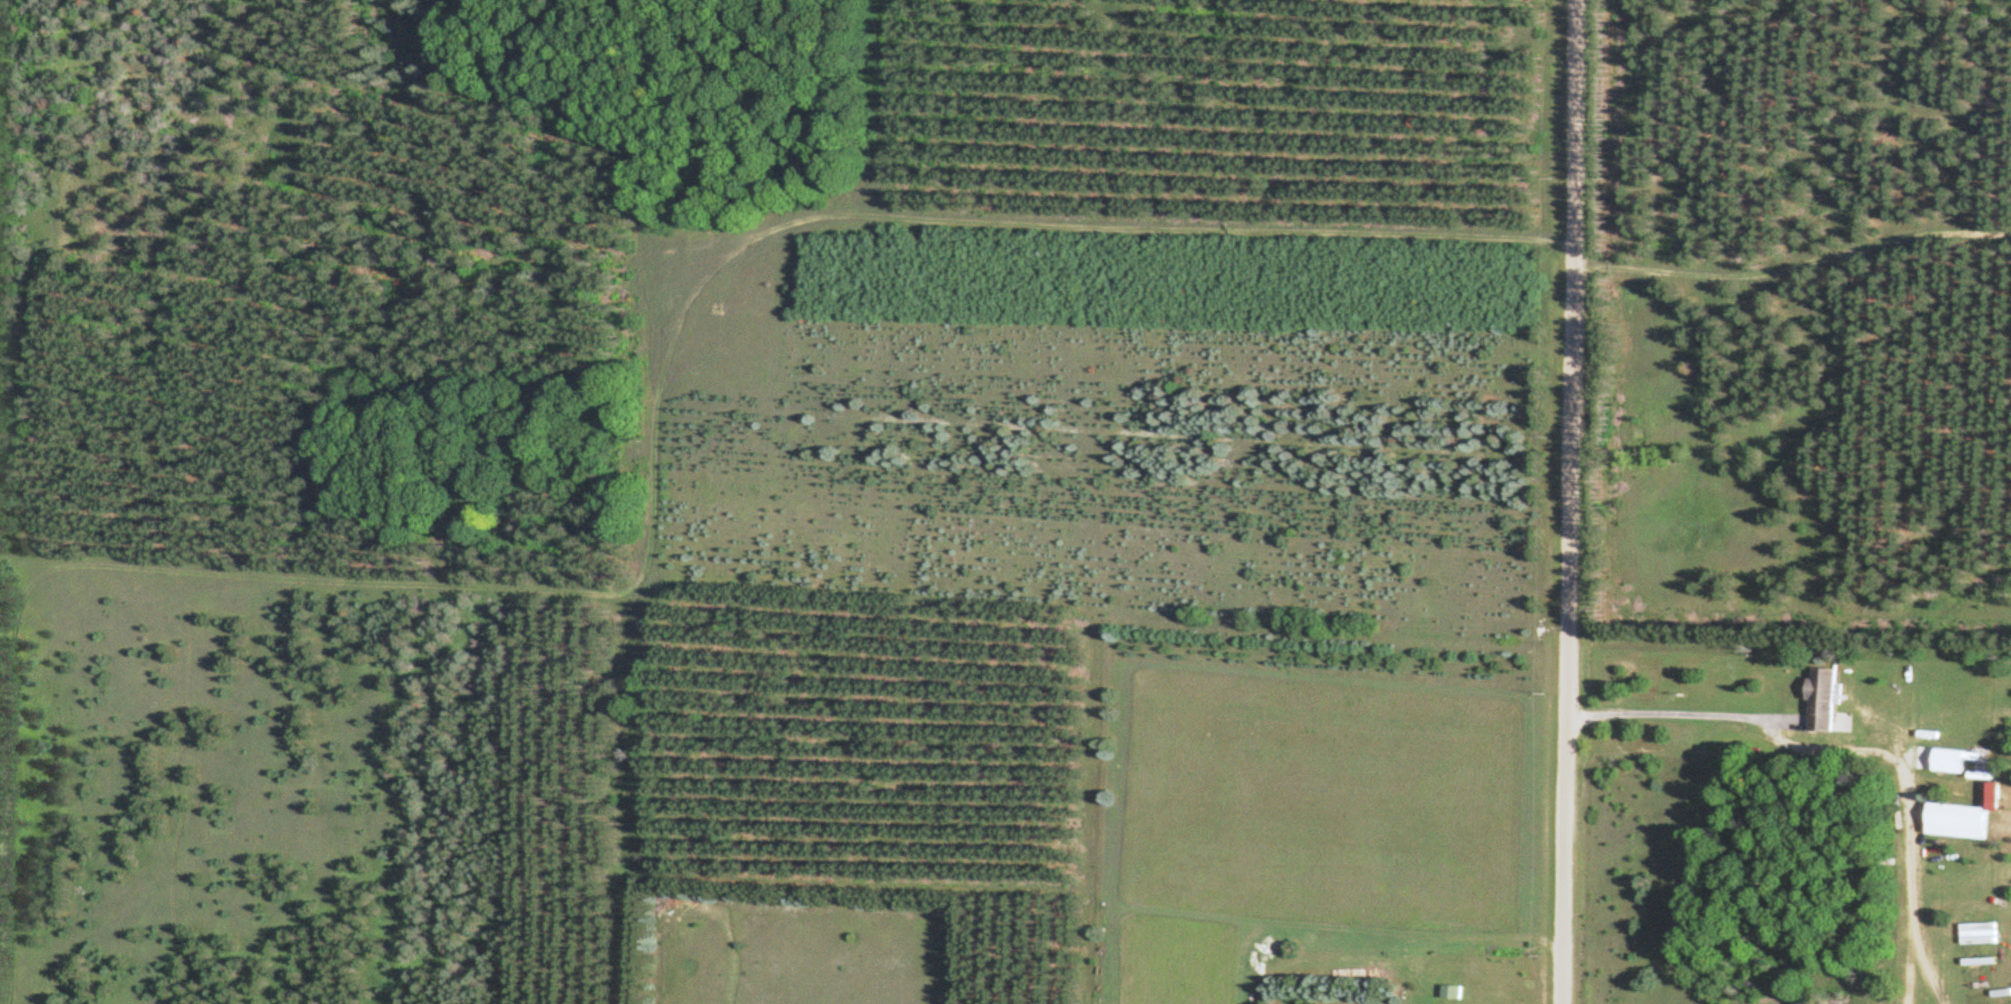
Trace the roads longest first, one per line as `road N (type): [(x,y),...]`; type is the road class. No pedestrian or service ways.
road 1 (residential): [(1561,1003),(1575,0)]

